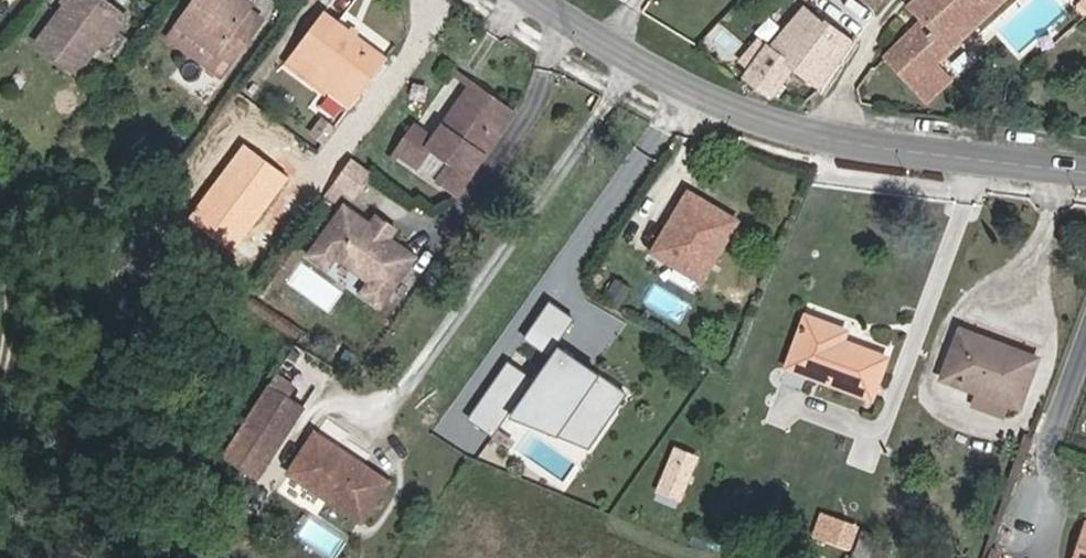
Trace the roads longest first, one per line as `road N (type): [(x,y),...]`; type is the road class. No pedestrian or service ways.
road 1 (tertiary): [(1085,174),(808,132),(649,70),(536,0)]

